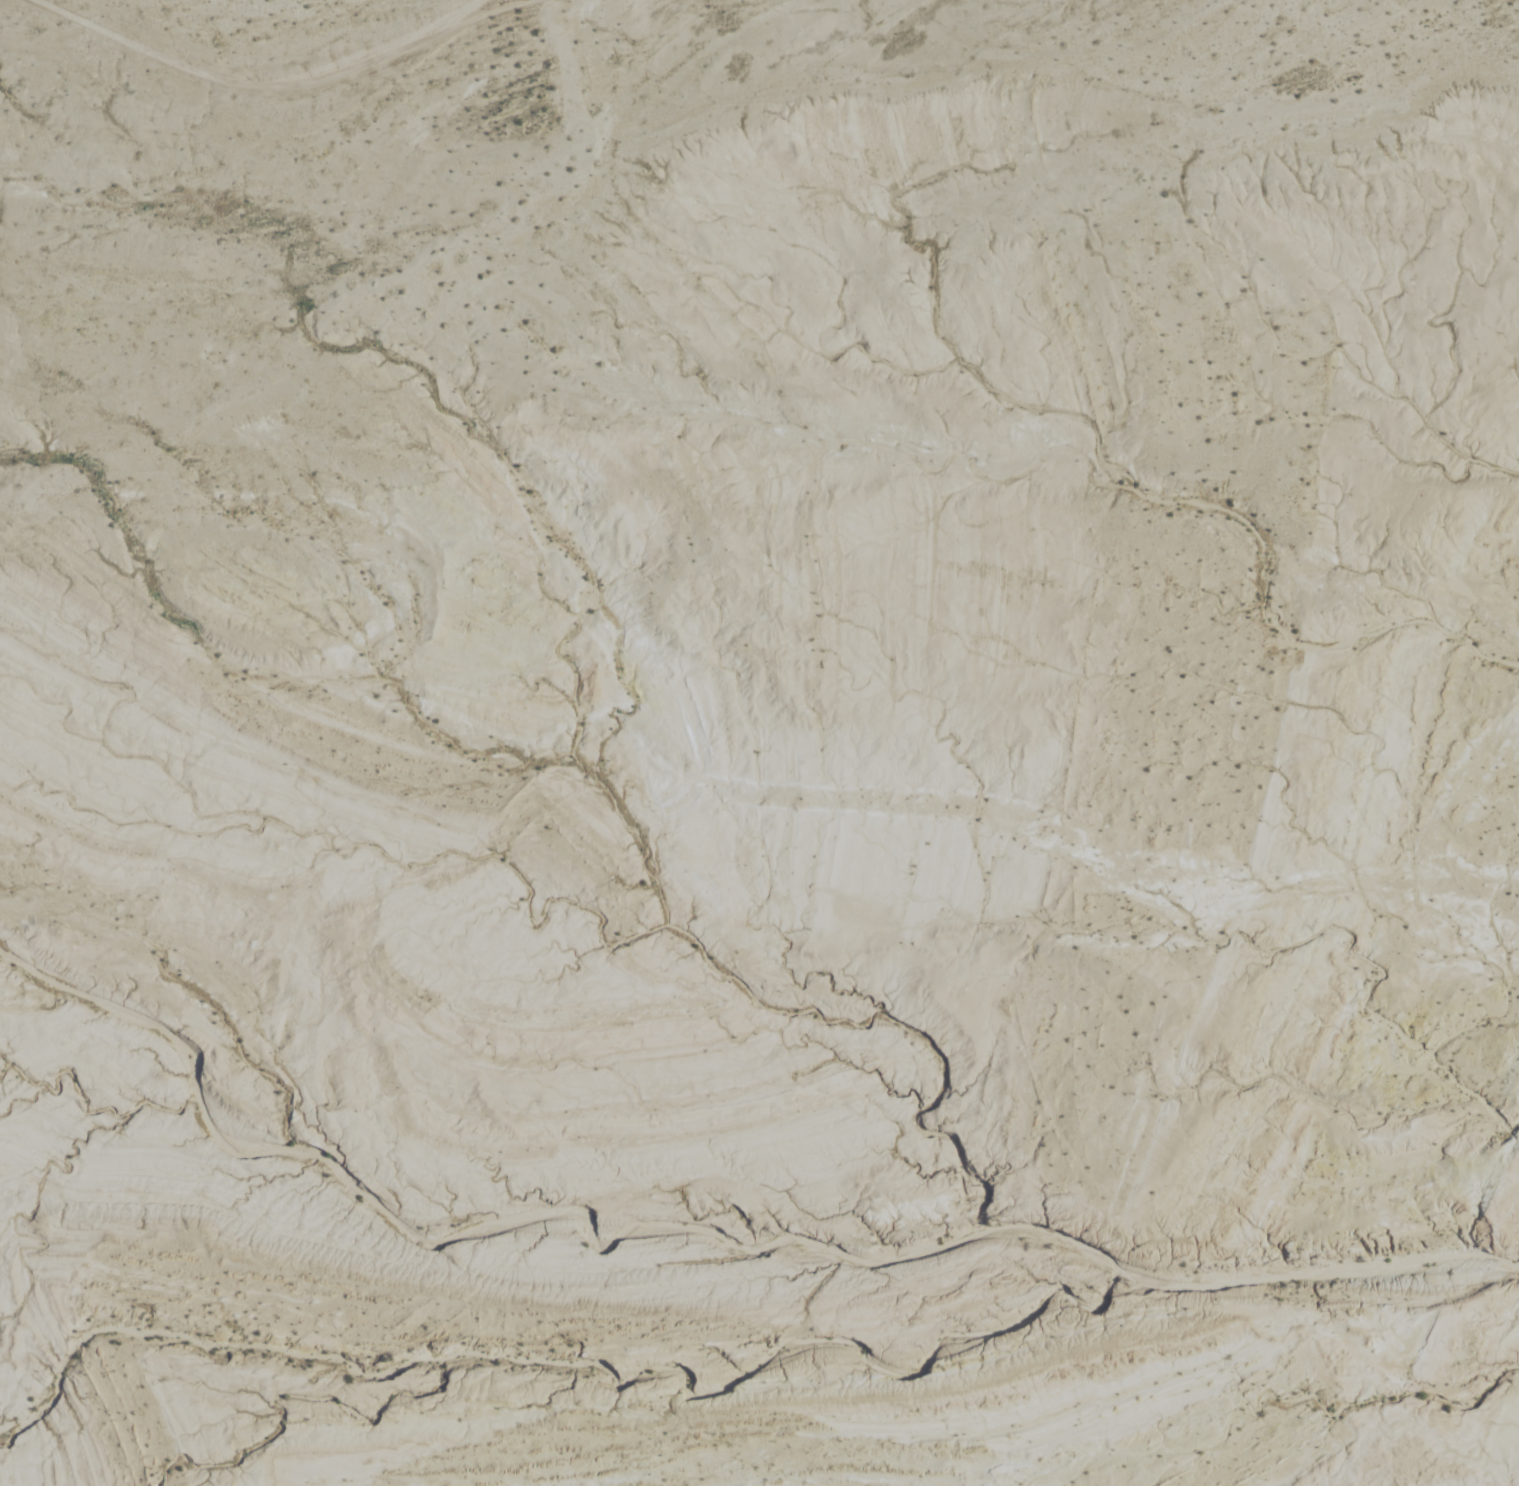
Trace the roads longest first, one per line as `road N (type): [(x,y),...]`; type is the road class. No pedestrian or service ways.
road 1 (track): [(542,0),(326,76),(263,88),(197,73),(36,0)]

